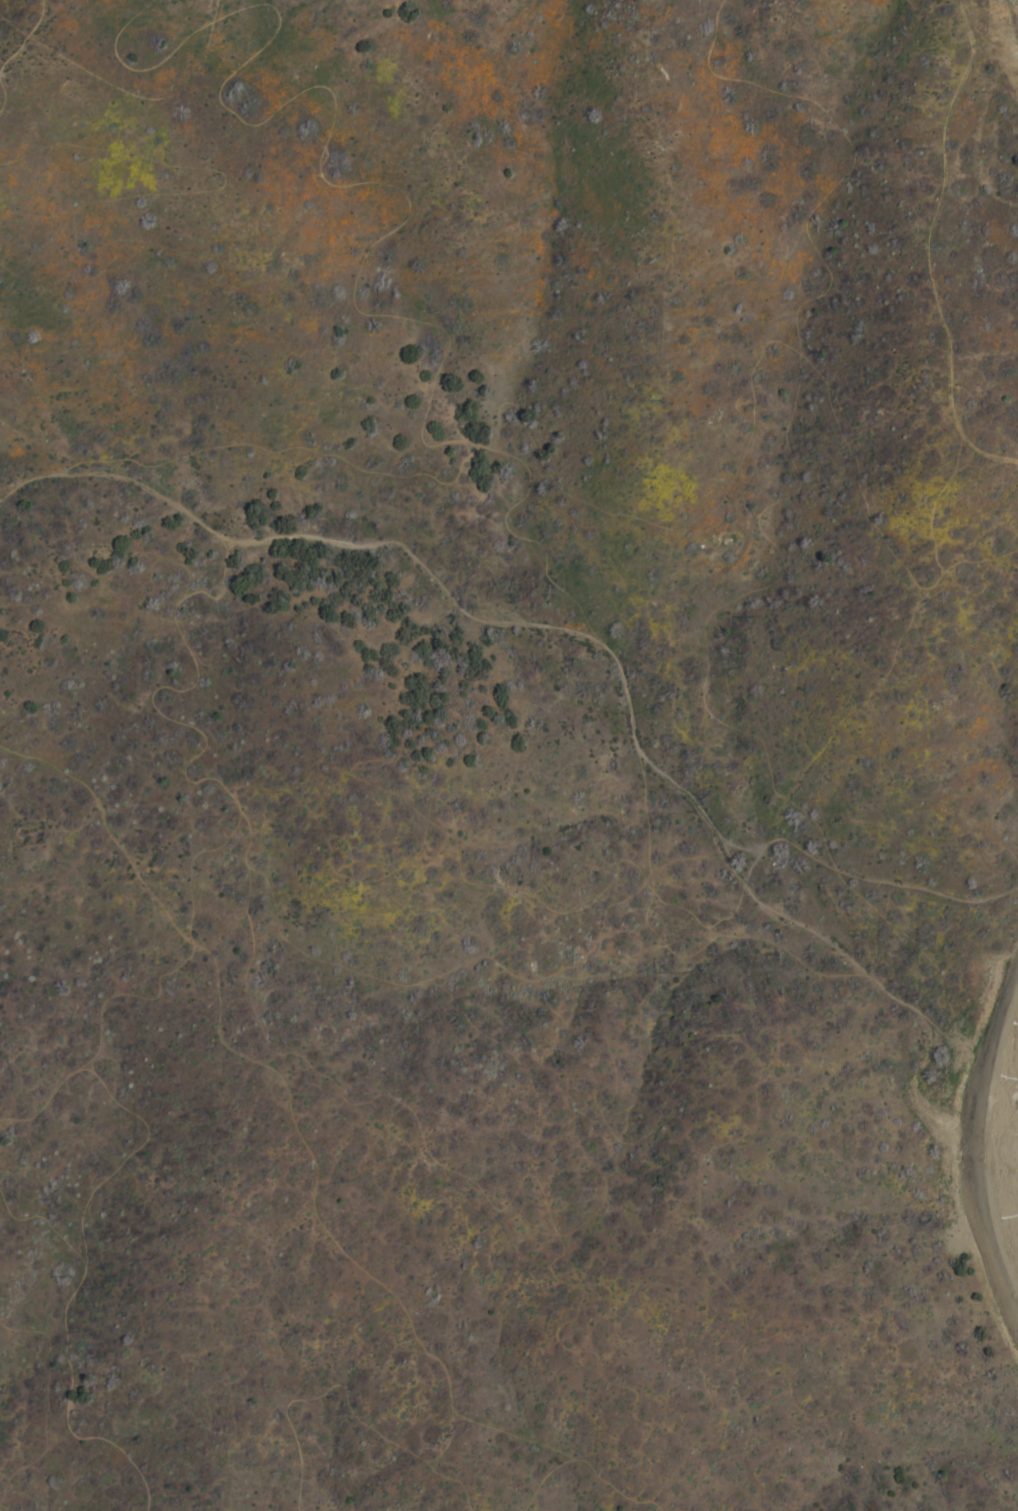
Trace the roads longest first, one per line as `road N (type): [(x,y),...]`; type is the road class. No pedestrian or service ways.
road 1 (track): [(0,480),(112,465),(140,478),(209,537),(239,544),(329,535),(419,555),(445,603),(479,618),(604,637),(643,749),(709,817),(723,859),(760,902),(909,1000),(927,1022),(927,1047),(961,1078),(1003,1141)]

